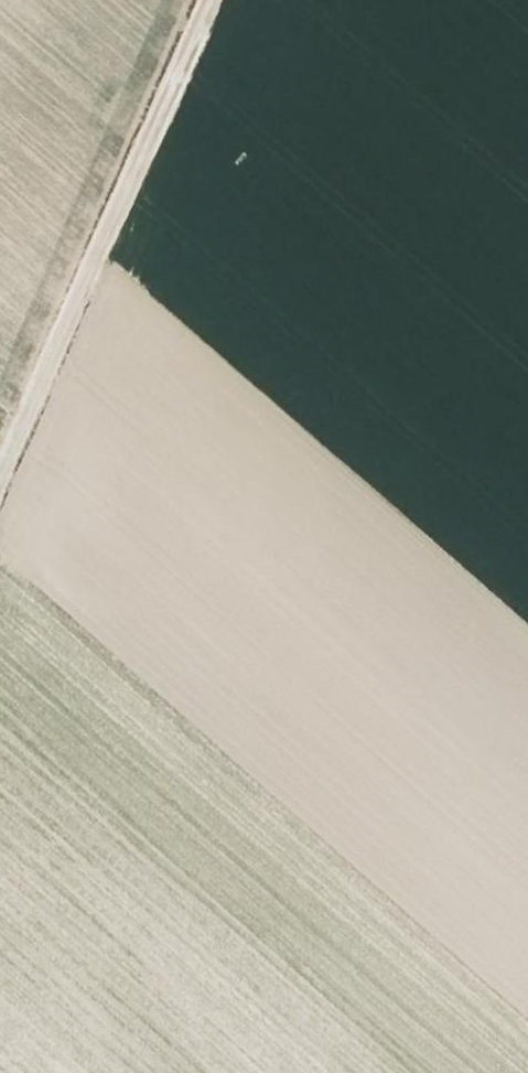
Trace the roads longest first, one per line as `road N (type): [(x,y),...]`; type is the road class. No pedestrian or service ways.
road 1 (track): [(201,0),(0,464)]

